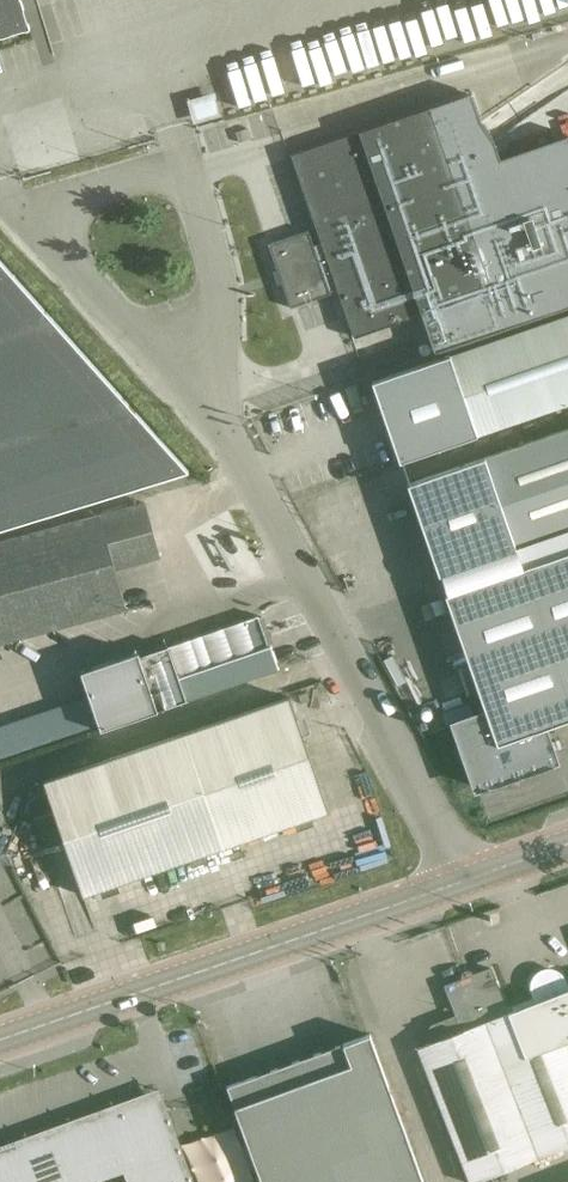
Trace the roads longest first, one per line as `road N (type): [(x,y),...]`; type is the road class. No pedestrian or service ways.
road 1 (residential): [(464,879),(311,576),(195,379)]
road 2 (residential): [(195,379),(221,283),(188,159),(41,216),(86,277),(145,325)]
road 3 (secondary): [(0,1041),(464,879)]

